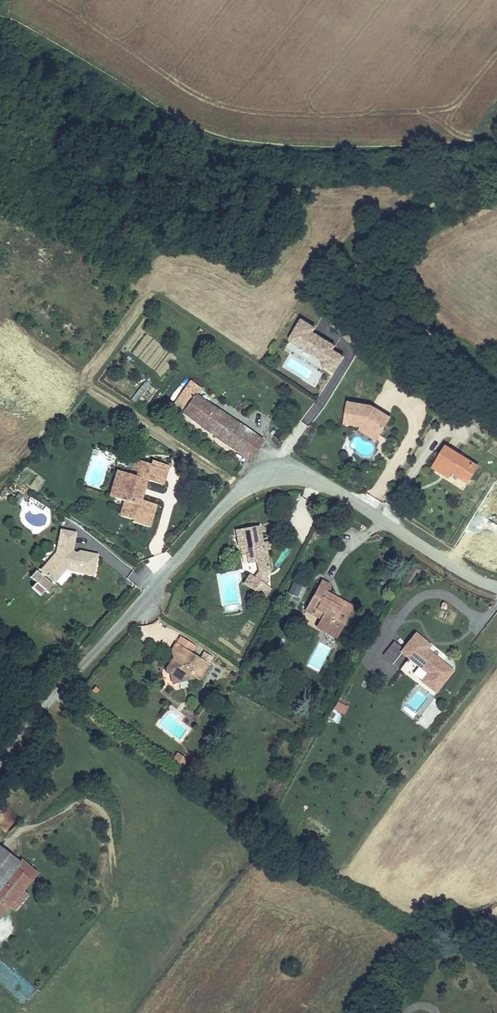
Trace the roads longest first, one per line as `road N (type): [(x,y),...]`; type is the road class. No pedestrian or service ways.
road 1 (residential): [(0,768),(211,518),(253,483),(274,475),(318,479),(457,569),(496,585)]
road 2 (track): [(496,155),(453,142),(271,146),(191,129),(17,13),(0,11)]
road 3 (track): [(496,384),(378,298),(358,258),(371,242),(494,173)]

